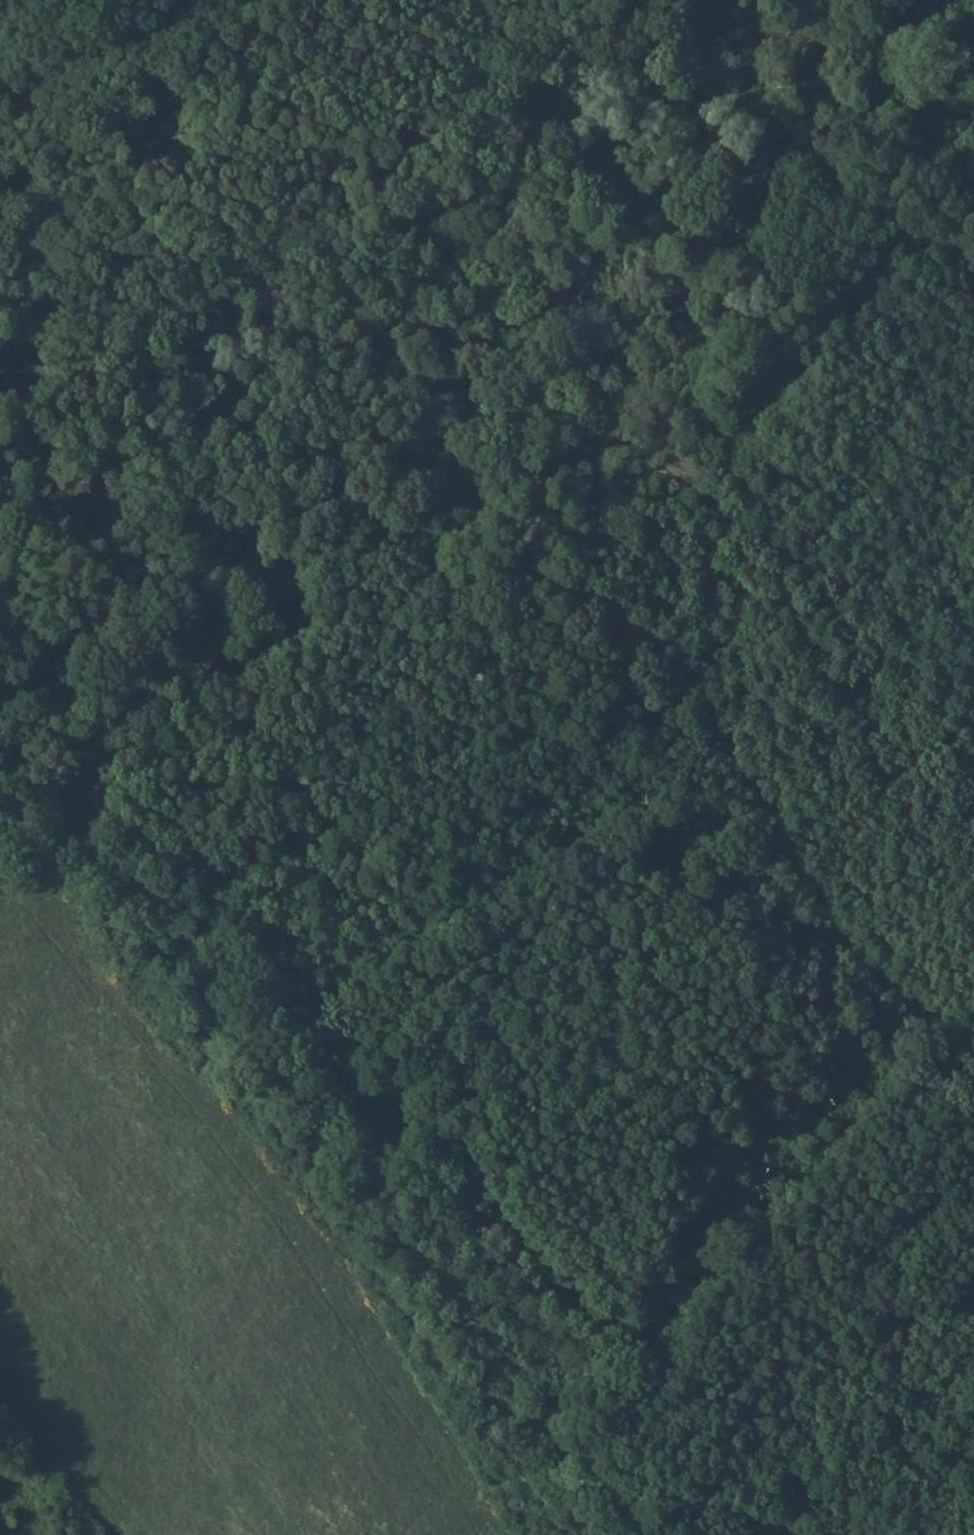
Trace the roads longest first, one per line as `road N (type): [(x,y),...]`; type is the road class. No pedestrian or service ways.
road 1 (track): [(0,748),(196,901),(293,1032),(395,1090),(485,1174),(599,1338),(605,1391),(588,1442),(598,1481),(634,1534)]

